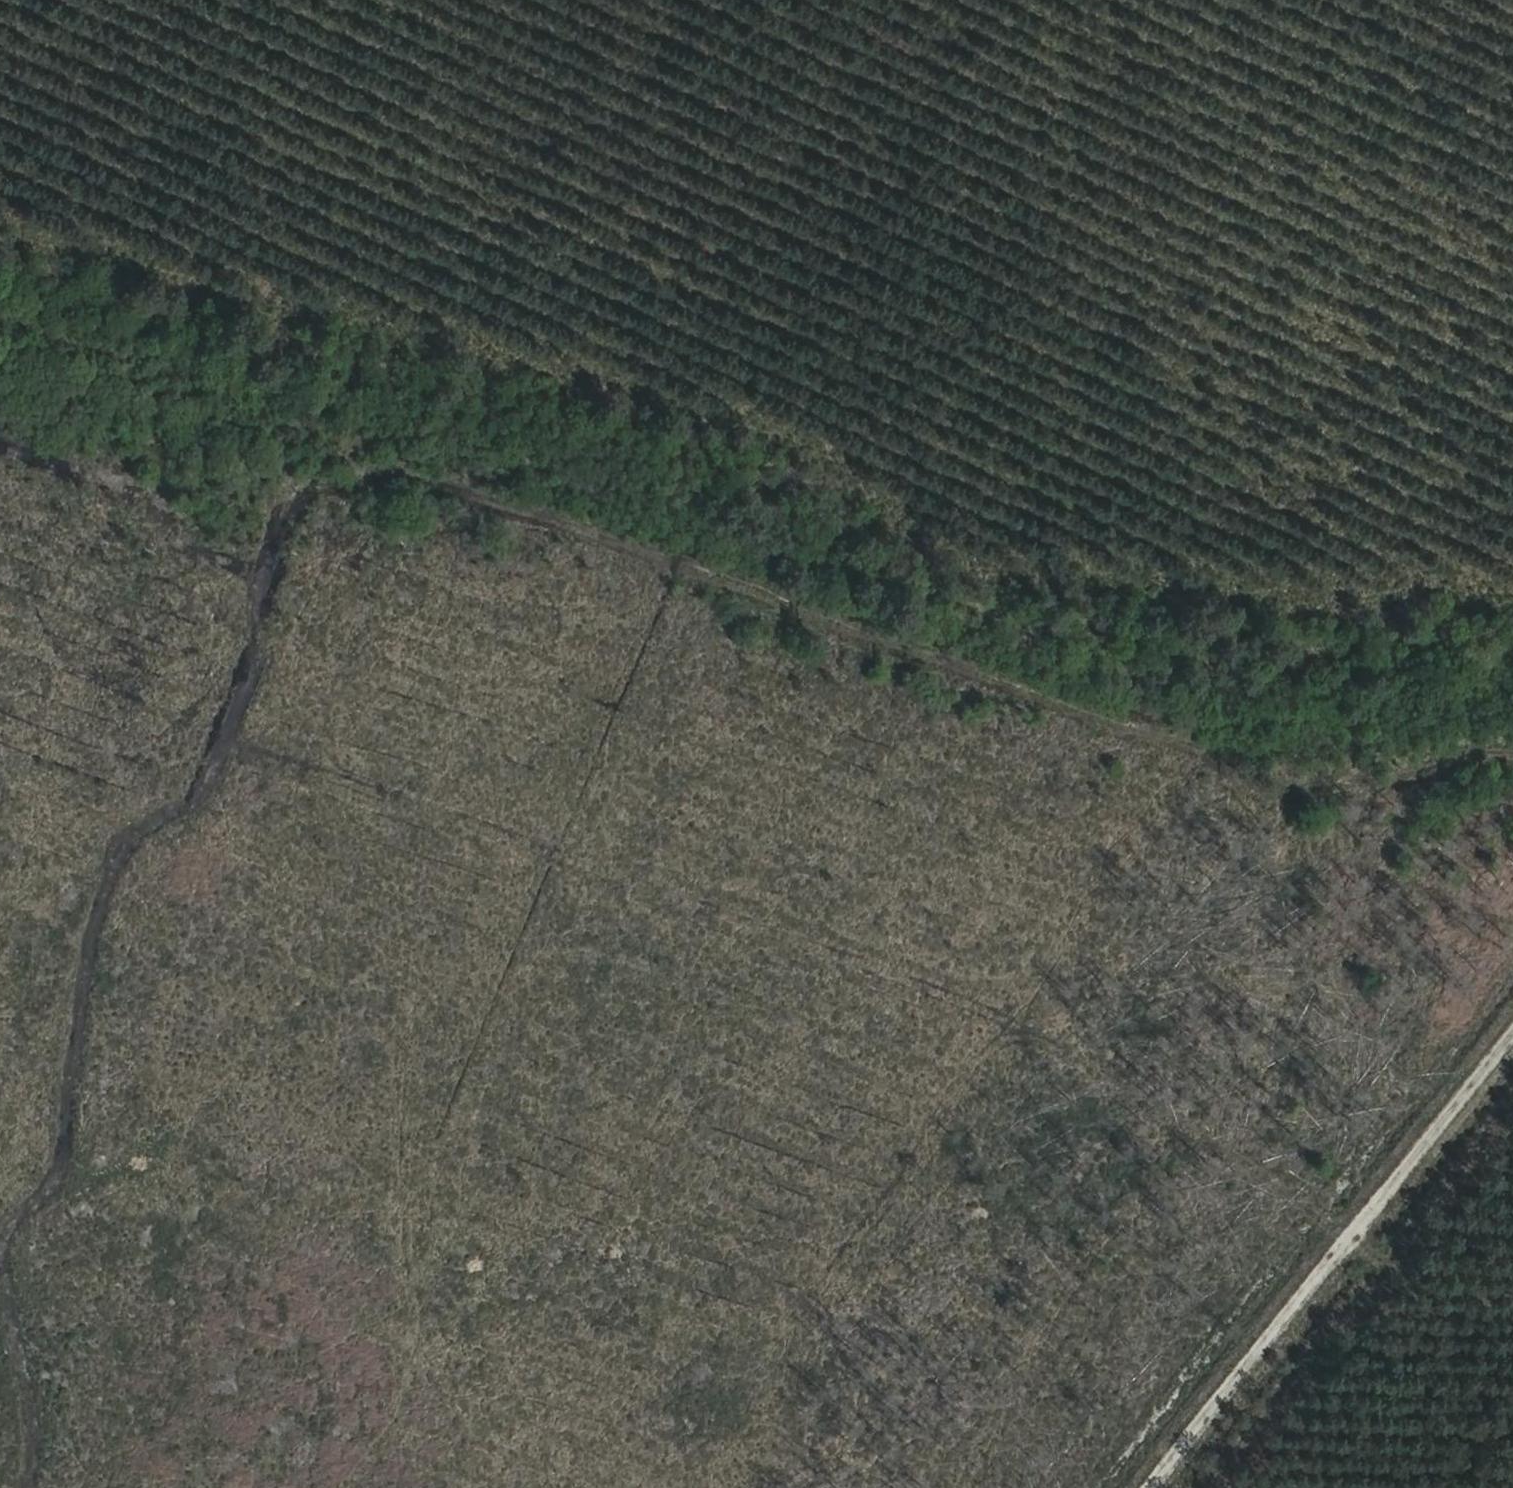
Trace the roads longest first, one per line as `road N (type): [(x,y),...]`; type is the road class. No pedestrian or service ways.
road 1 (track): [(1129,1487),(1512,1036)]

